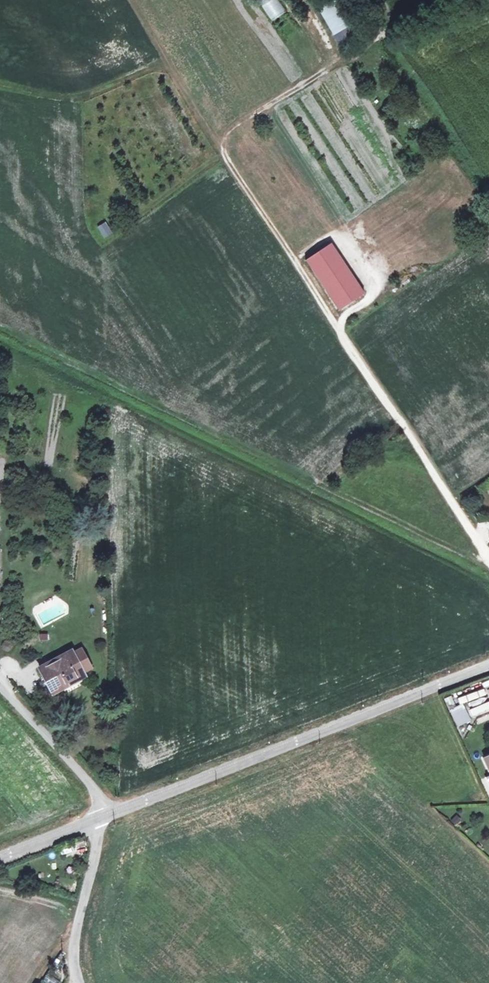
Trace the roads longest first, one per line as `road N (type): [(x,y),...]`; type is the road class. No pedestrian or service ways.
road 1 (unclassified): [(0,860),(488,668)]
road 2 (track): [(226,158),(488,555)]
road 3 (track): [(78,982),(73,948),(101,841),(101,803),(0,687)]

